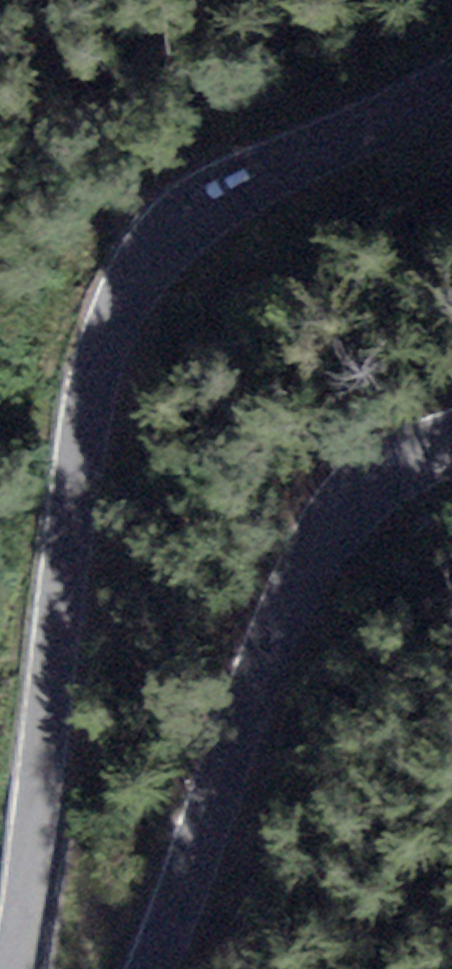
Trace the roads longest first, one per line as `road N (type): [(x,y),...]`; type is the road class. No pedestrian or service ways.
road 1 (tertiary): [(451,82),(210,205),(157,250),(118,314),(88,438),(12,968)]
road 2 (tertiary): [(154,968),(231,753),(301,590),(348,517),(401,470),(451,443)]

